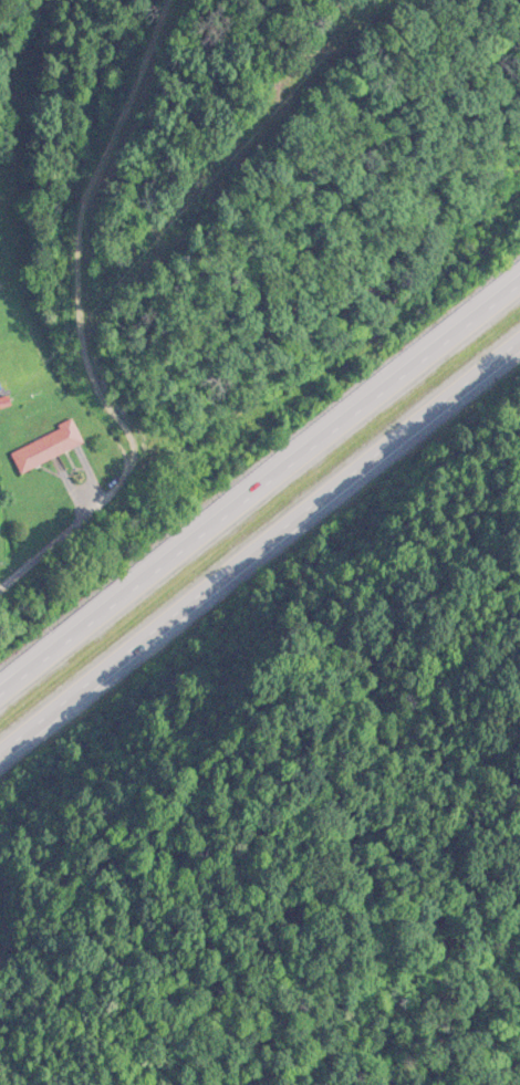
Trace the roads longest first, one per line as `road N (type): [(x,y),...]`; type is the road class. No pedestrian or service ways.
road 1 (trunk): [(519,286),(0,697)]
road 2 (trunk): [(0,756),(519,346)]
road 3 (residential): [(0,584),(146,450)]

